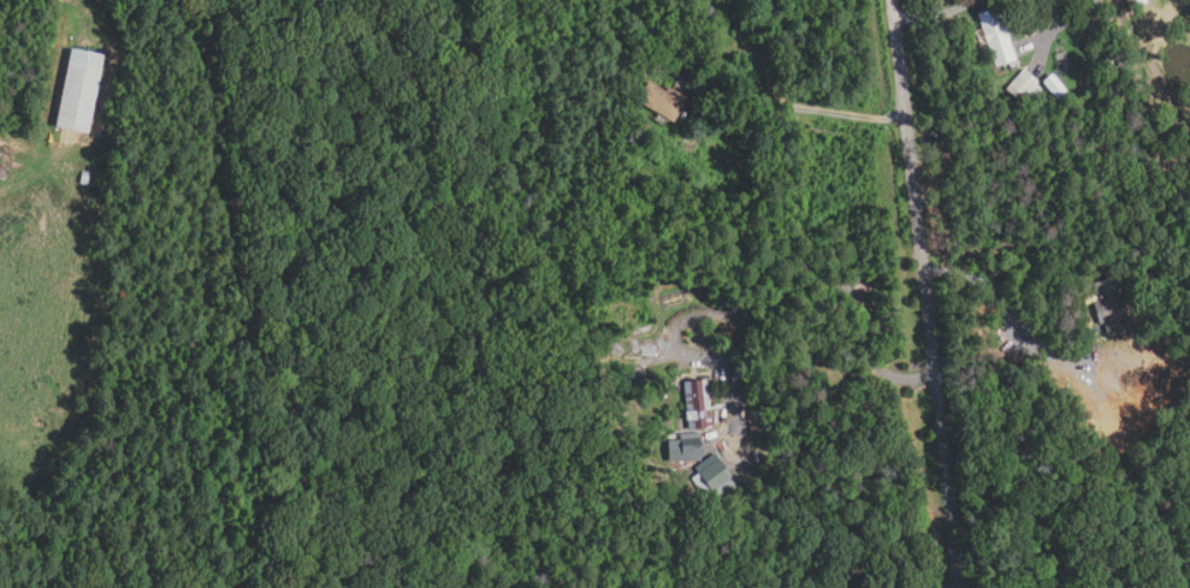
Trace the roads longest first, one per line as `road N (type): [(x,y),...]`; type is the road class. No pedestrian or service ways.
road 1 (residential): [(960,587),(893,0)]

